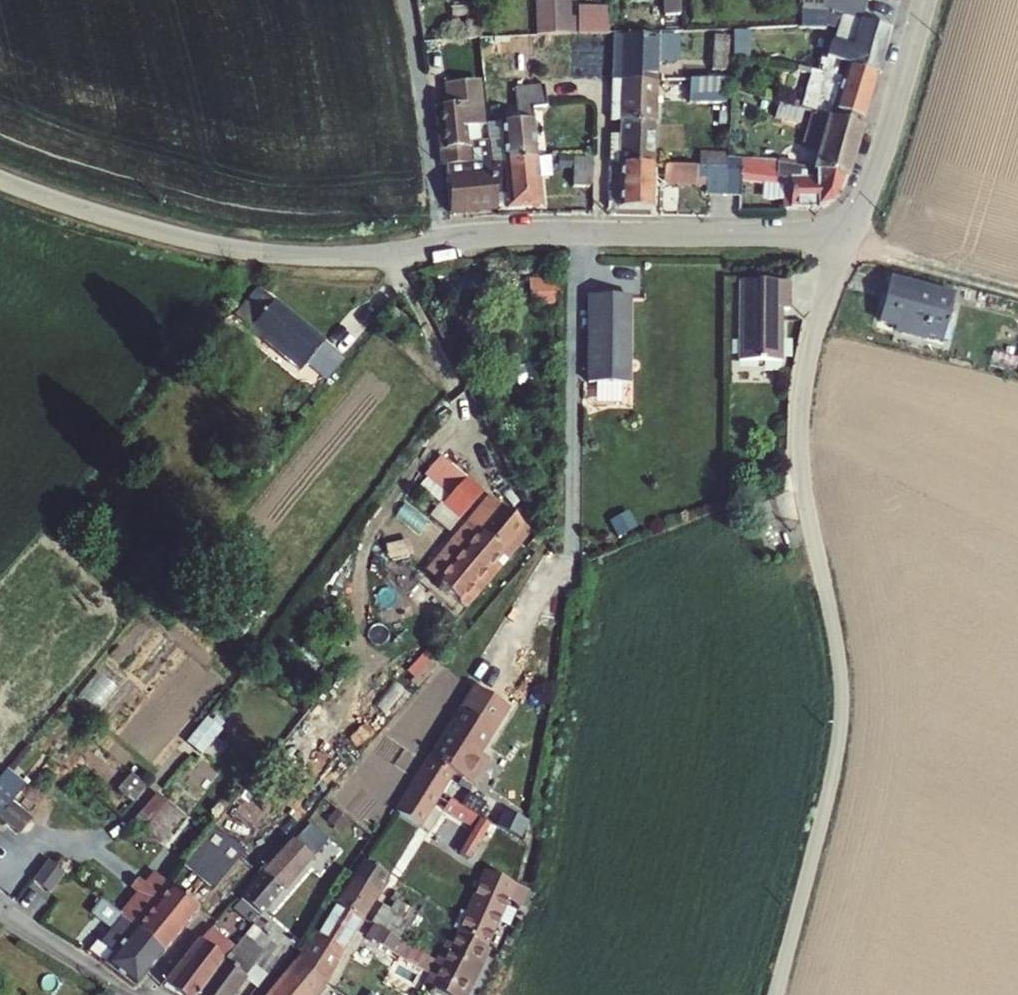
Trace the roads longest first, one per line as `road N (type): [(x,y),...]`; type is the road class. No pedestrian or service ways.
road 1 (unclassified): [(851,236),(802,403),(800,462),(847,708),(780,994)]
road 2 (unclassified): [(579,233),(573,549),(489,672)]
road 3 (unclassified): [(388,254),(225,246),(0,180)]
road 4 (unclassified): [(851,236),(579,233)]
road 5 (unclassified): [(388,254),(506,488)]
road 6 (unclassified): [(405,0),(443,245)]
road 7 (unclassified): [(925,0),(851,236)]
road 8 (residential): [(134,994),(0,917)]
road 9 (unclassified): [(579,233),(443,245)]

